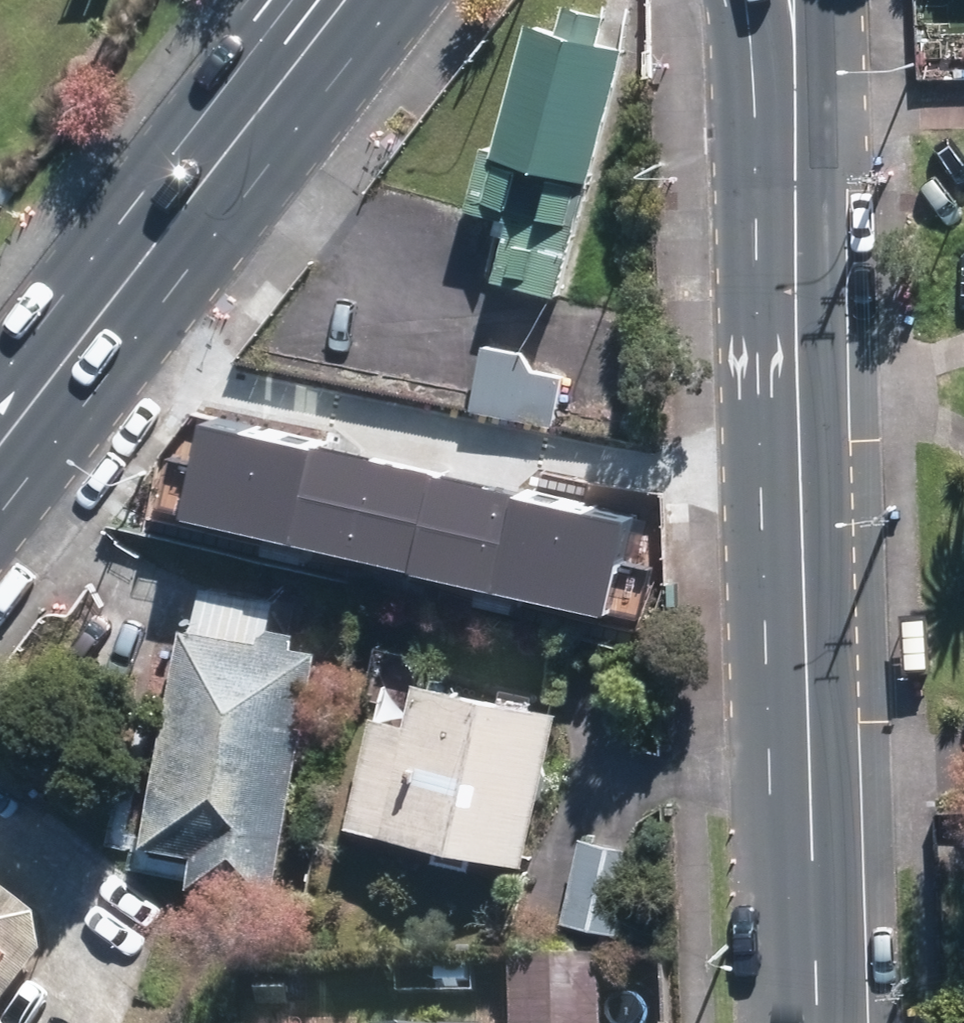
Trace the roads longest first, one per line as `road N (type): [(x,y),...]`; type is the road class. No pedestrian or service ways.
road 1 (primary): [(793,226),(819,1022)]
road 2 (primary): [(0,422),(336,0)]
road 3 (primary): [(793,226),(744,0)]
road 4 (primary): [(804,0),(793,226)]

